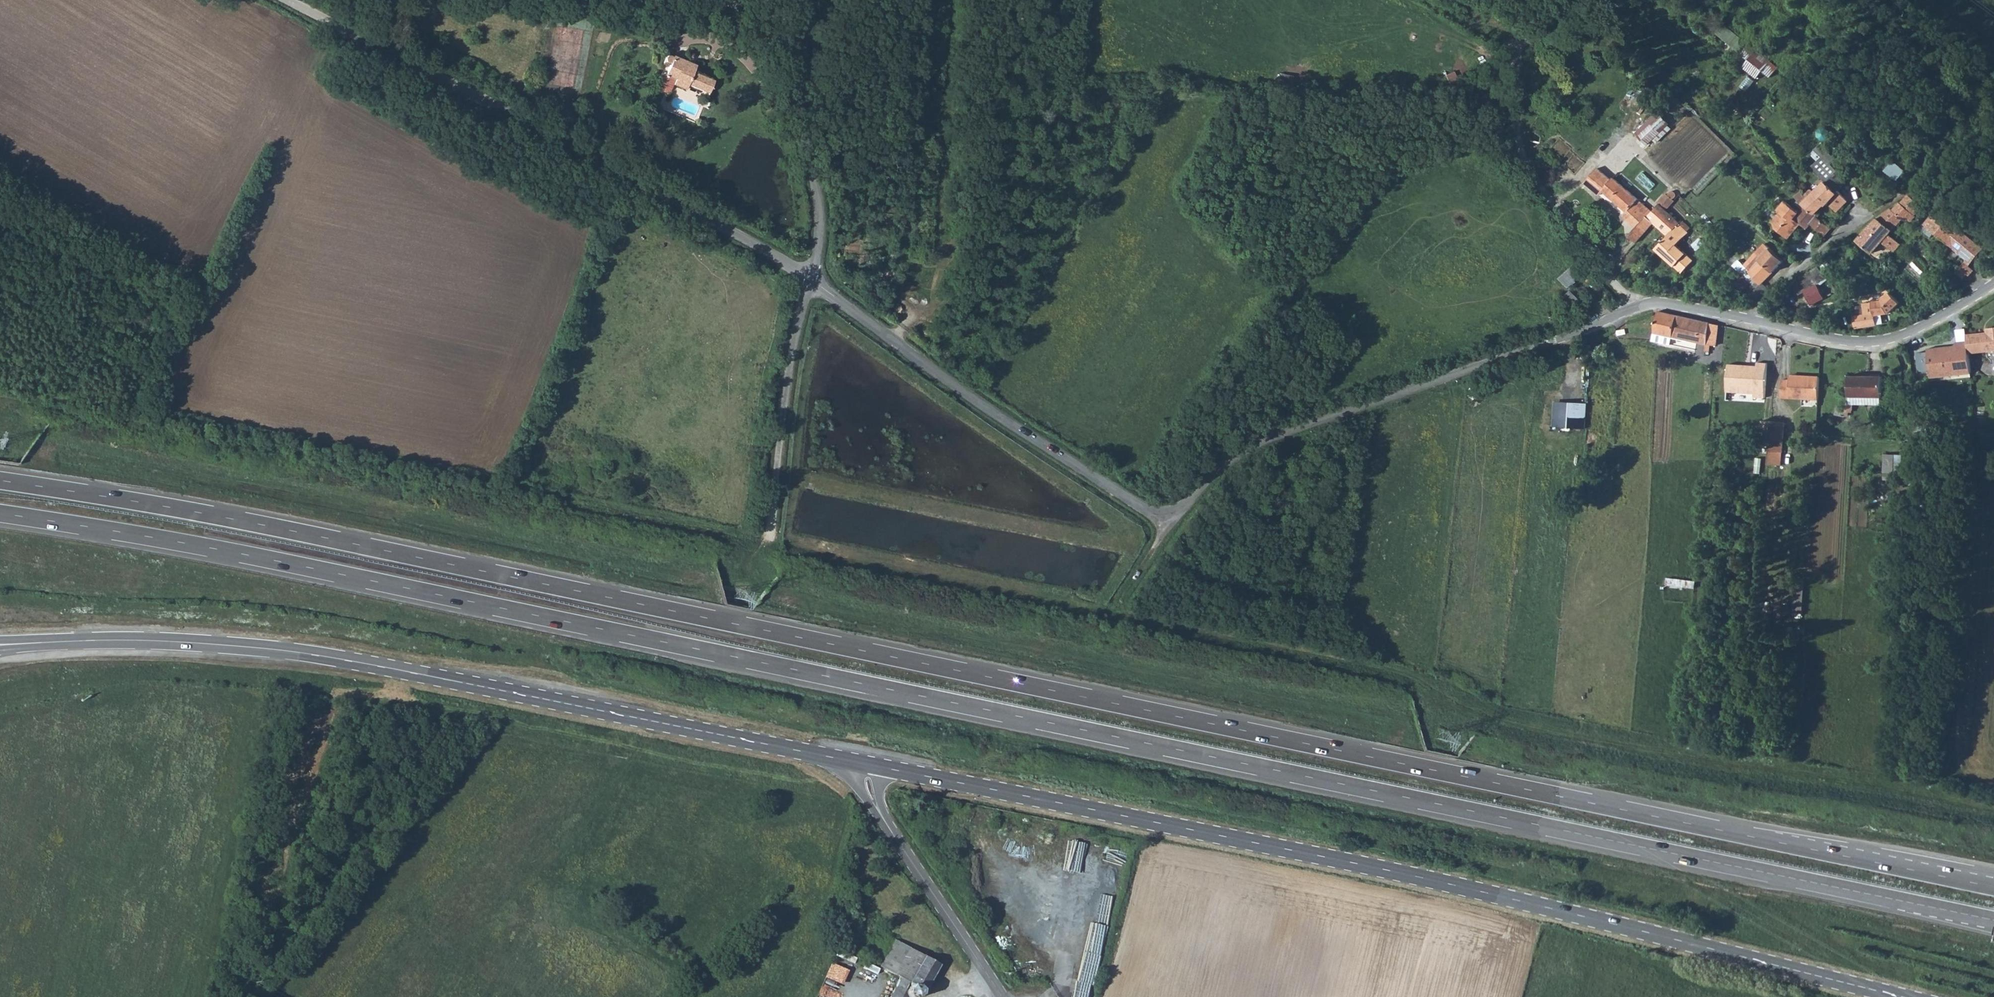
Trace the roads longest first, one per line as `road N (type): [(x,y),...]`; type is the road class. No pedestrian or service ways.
road 1 (trunk): [(0,513),(248,555),(1993,920)]
road 2 (trunk): [(1993,887),(325,538),(0,481)]
road 3 (unclassified): [(812,282),(1075,468),(1165,516),(1253,448),(1627,310),(1671,304),(1749,320)]
road 4 (tertiary): [(878,768),(1349,864),(1908,996)]
road 5 (secondary): [(34,644),(277,651),(847,761)]
road 6 (unclassified): [(278,0),(812,282)]
road 7 (track): [(1627,310),(1527,169),(1516,128),(1517,63),(1541,24)]
road 8 (unclassified): [(812,282),(817,210),(802,130),(814,0)]
road 9 (unclassified): [(1749,320),(1876,342),(1927,326),(1993,283)]
road 10 (unclassified): [(773,525),(793,363),(812,282)]
road 11 (secondary): [(1005,996),(895,839)]
road 12 (residential): [(1749,320),(1859,217)]

